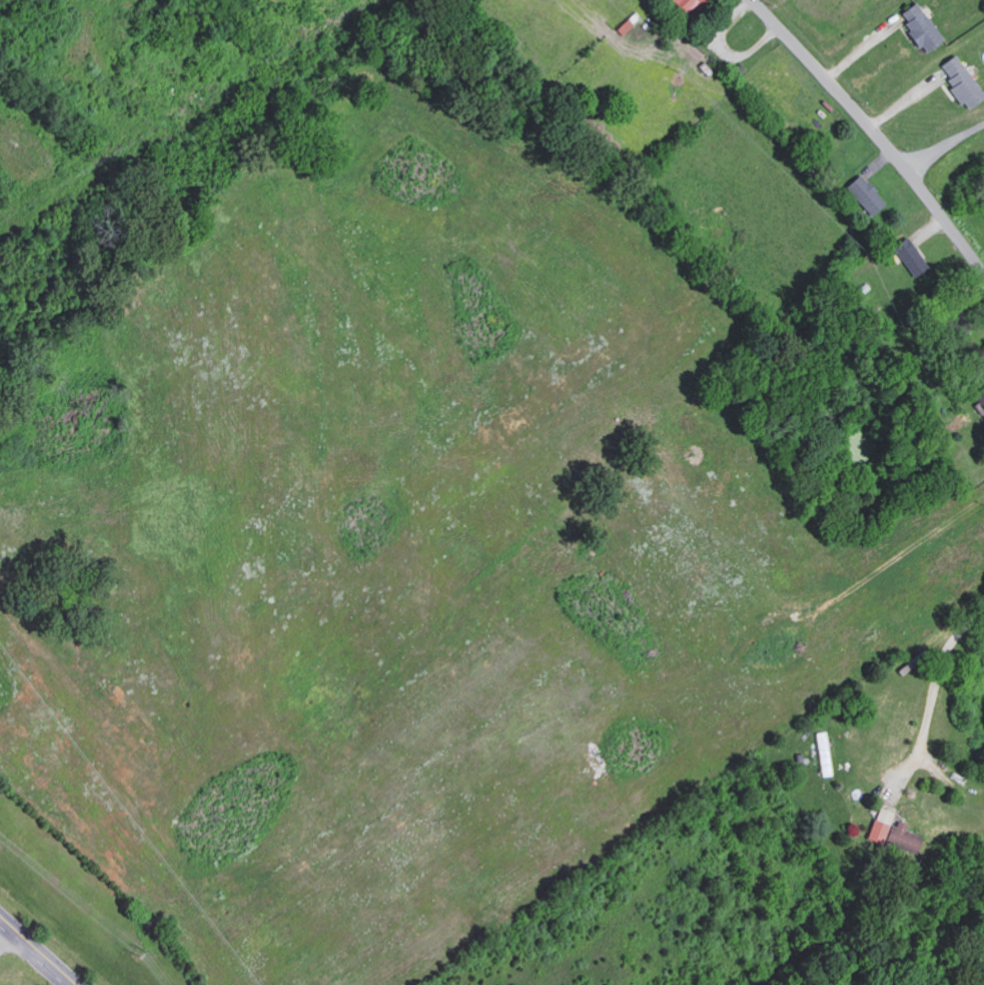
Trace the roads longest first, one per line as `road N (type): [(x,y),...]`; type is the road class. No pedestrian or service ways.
road 1 (residential): [(983,272),(908,168),(752,0)]

